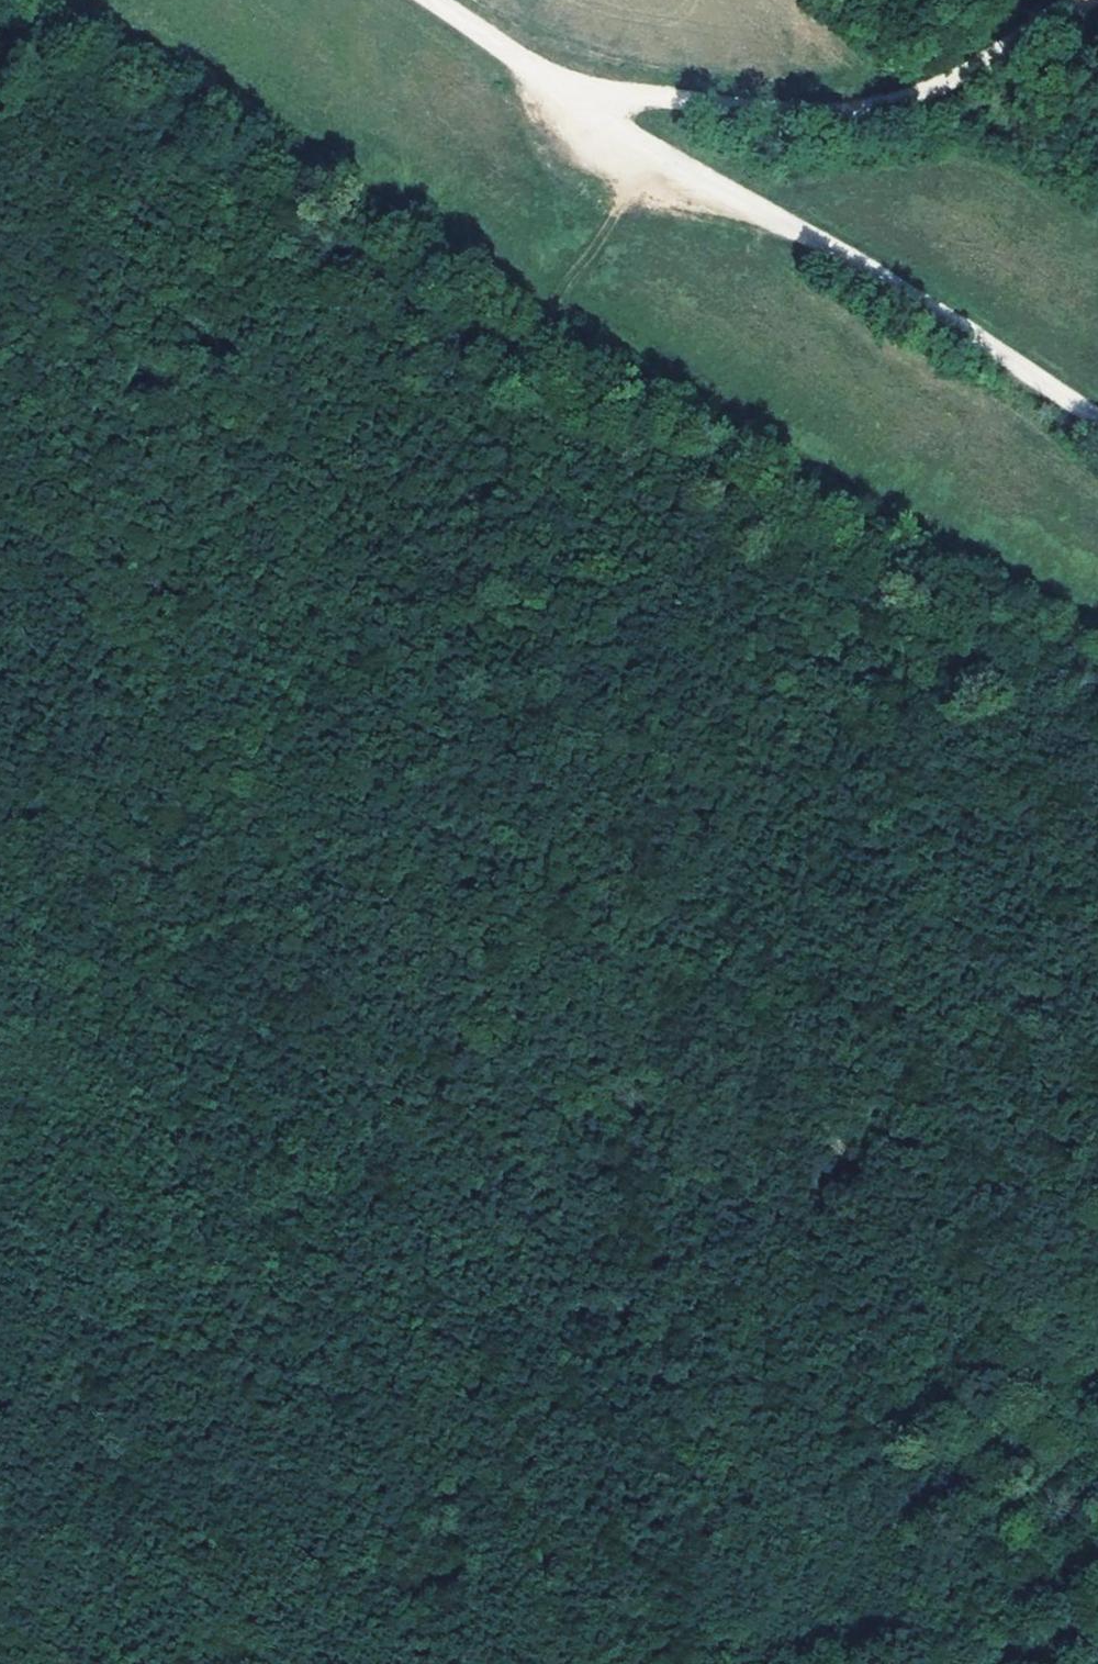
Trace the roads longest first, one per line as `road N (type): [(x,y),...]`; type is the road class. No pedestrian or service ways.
road 1 (track): [(571,96),(1097,419)]
road 2 (track): [(571,96),(720,115),(808,118),(897,108),(957,84),(1090,0)]
road 3 (track): [(539,344),(651,141)]
road 4 (track): [(571,96),(423,0)]

